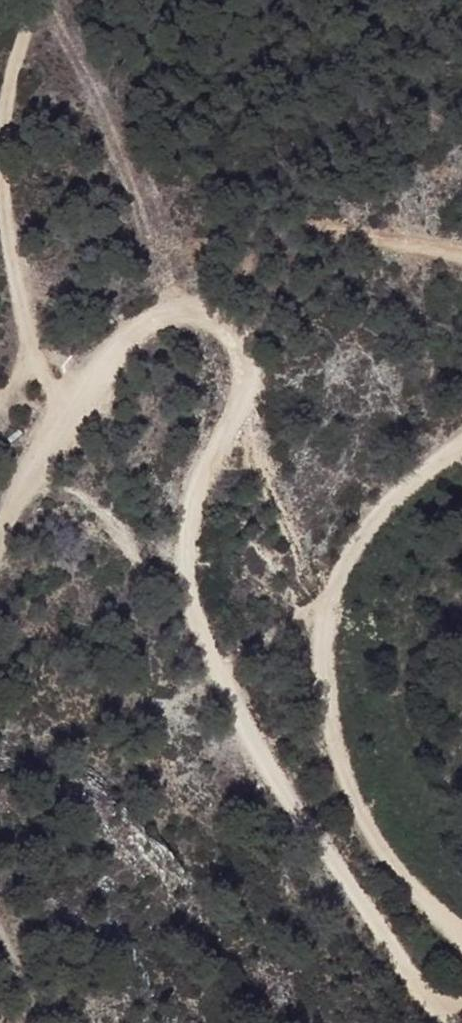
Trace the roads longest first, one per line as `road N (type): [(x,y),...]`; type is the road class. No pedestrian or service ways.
road 1 (track): [(461,1021),(406,968),(301,817),(196,626),(186,565),(193,480),(228,425),(241,377),(229,342),(200,319),(159,327),(108,357),(0,538)]
road 2 (track): [(461,447),(424,472),(359,556),(335,594),(327,657),(349,790),(388,857),(461,945)]
road 3 (track): [(37,0),(3,147),(34,356),(73,420)]

